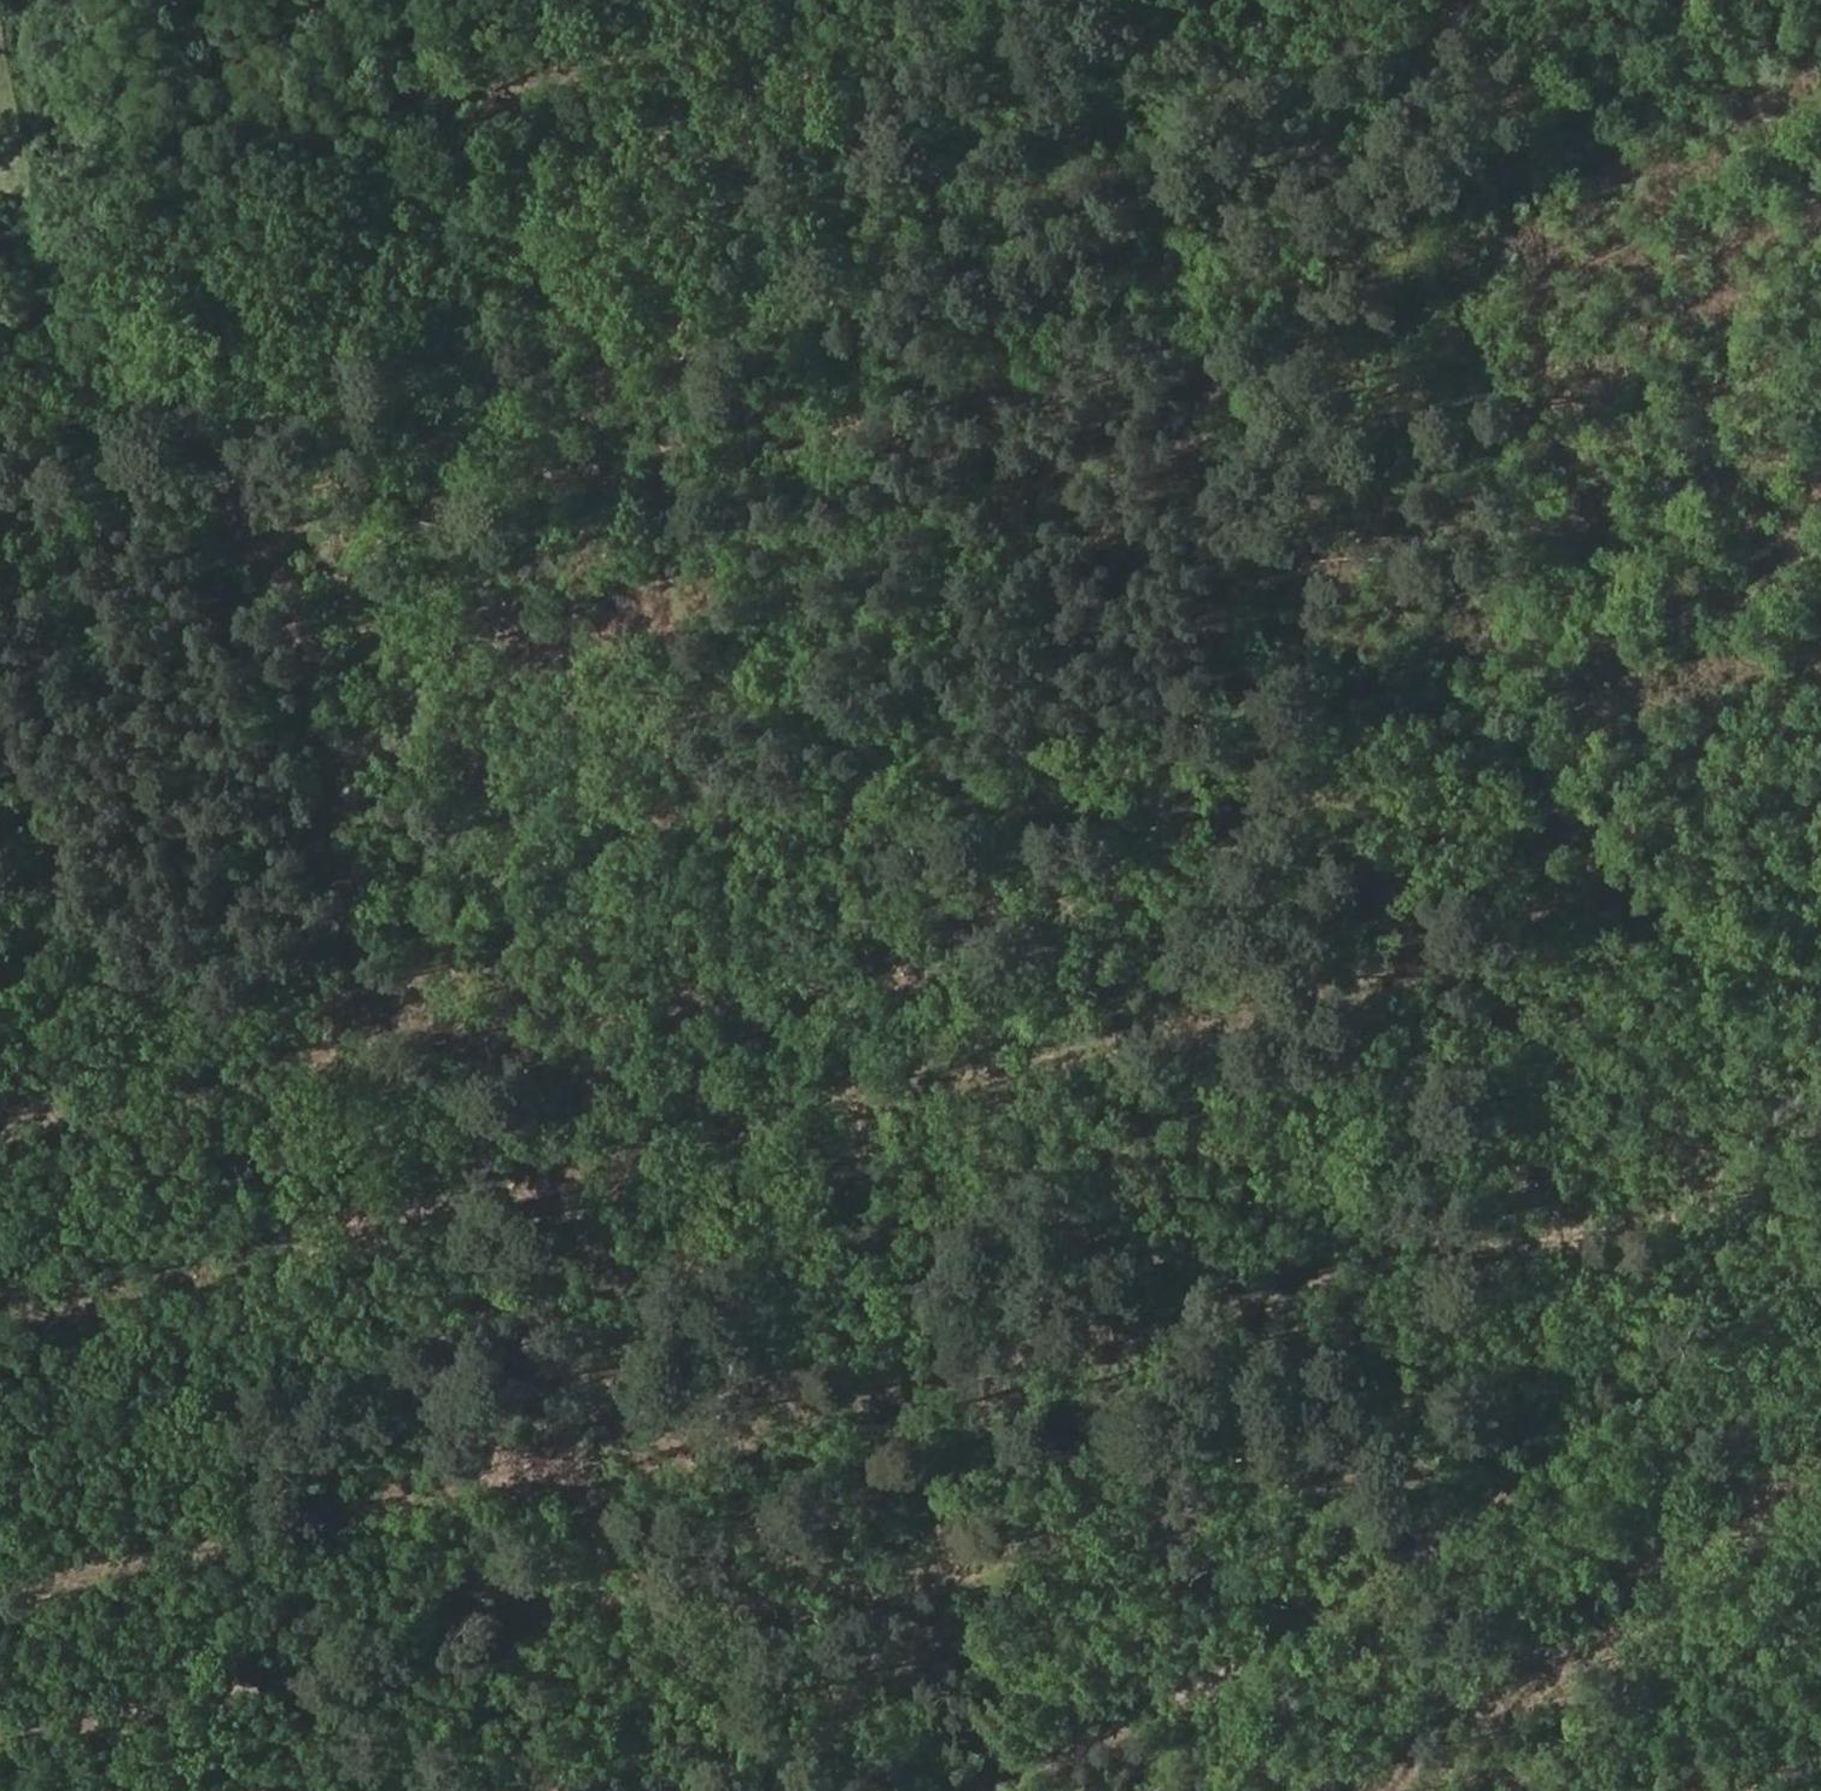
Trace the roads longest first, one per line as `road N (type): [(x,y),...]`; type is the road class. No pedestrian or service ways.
road 1 (track): [(1073,1790),(1820,1317)]

